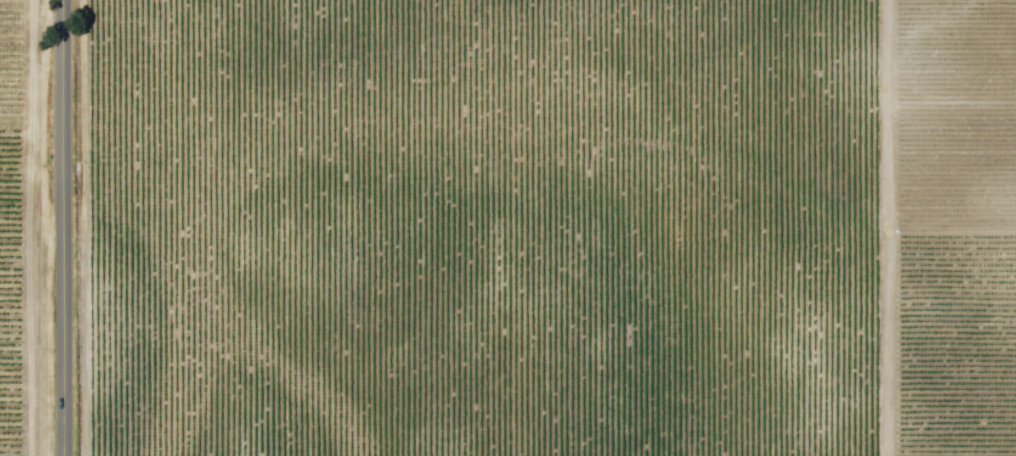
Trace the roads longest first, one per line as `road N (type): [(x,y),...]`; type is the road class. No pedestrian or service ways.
road 1 (track): [(87,455),(85,0)]
road 2 (secondary): [(63,455),(64,0)]
road 3 (track): [(890,0),(889,455)]

